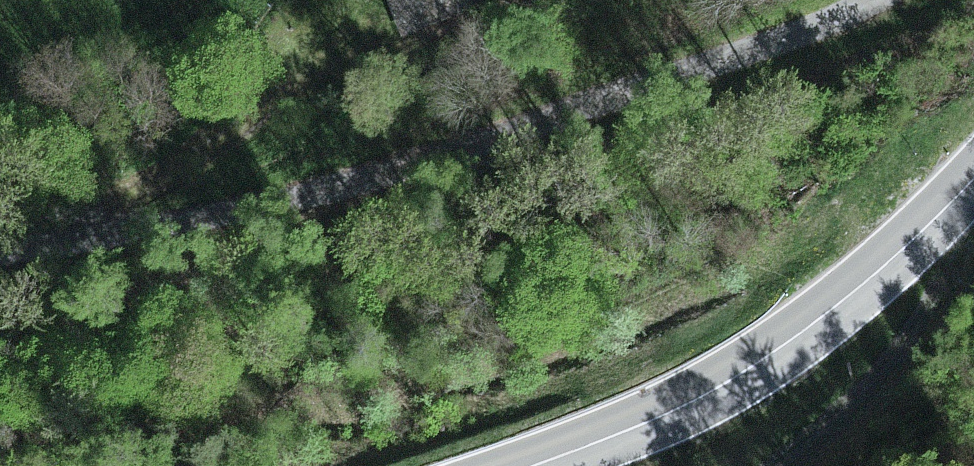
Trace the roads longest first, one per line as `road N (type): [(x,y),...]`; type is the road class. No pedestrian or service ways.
road 1 (track): [(855,0),(498,133),(248,205),(0,247)]
road 2 (tertiary): [(538,465),(660,418),(731,380),(852,299),(973,183)]
road 3 (track): [(89,235),(93,210),(108,195),(176,158),(301,60),(438,0)]

